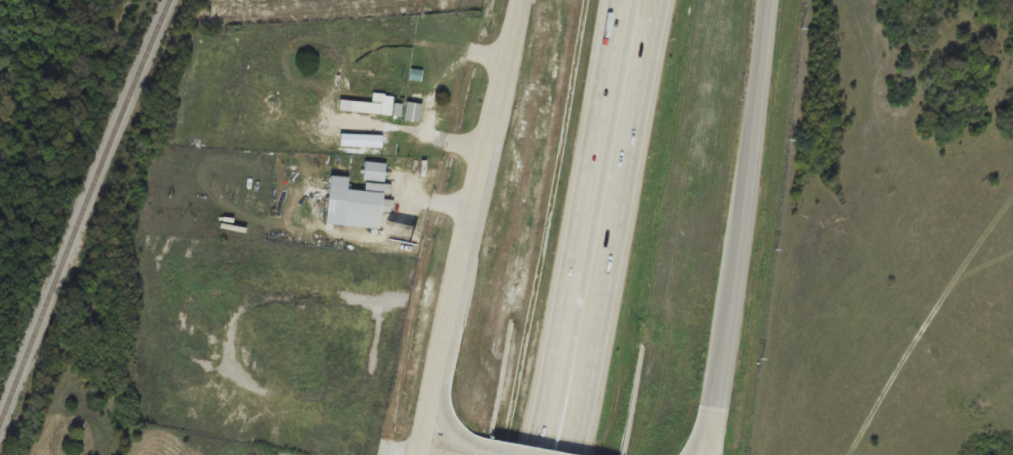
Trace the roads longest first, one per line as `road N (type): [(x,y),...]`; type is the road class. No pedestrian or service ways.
road 1 (tertiary): [(521,0),(419,454)]
road 2 (motorway): [(625,0),(547,454)]
road 3 (tertiary): [(706,454),(766,0)]
road 4 (motorway): [(581,454),(635,144)]
road 5 (motorway): [(635,144),(671,0)]
road 6 (motorway): [(635,144),(660,0)]

